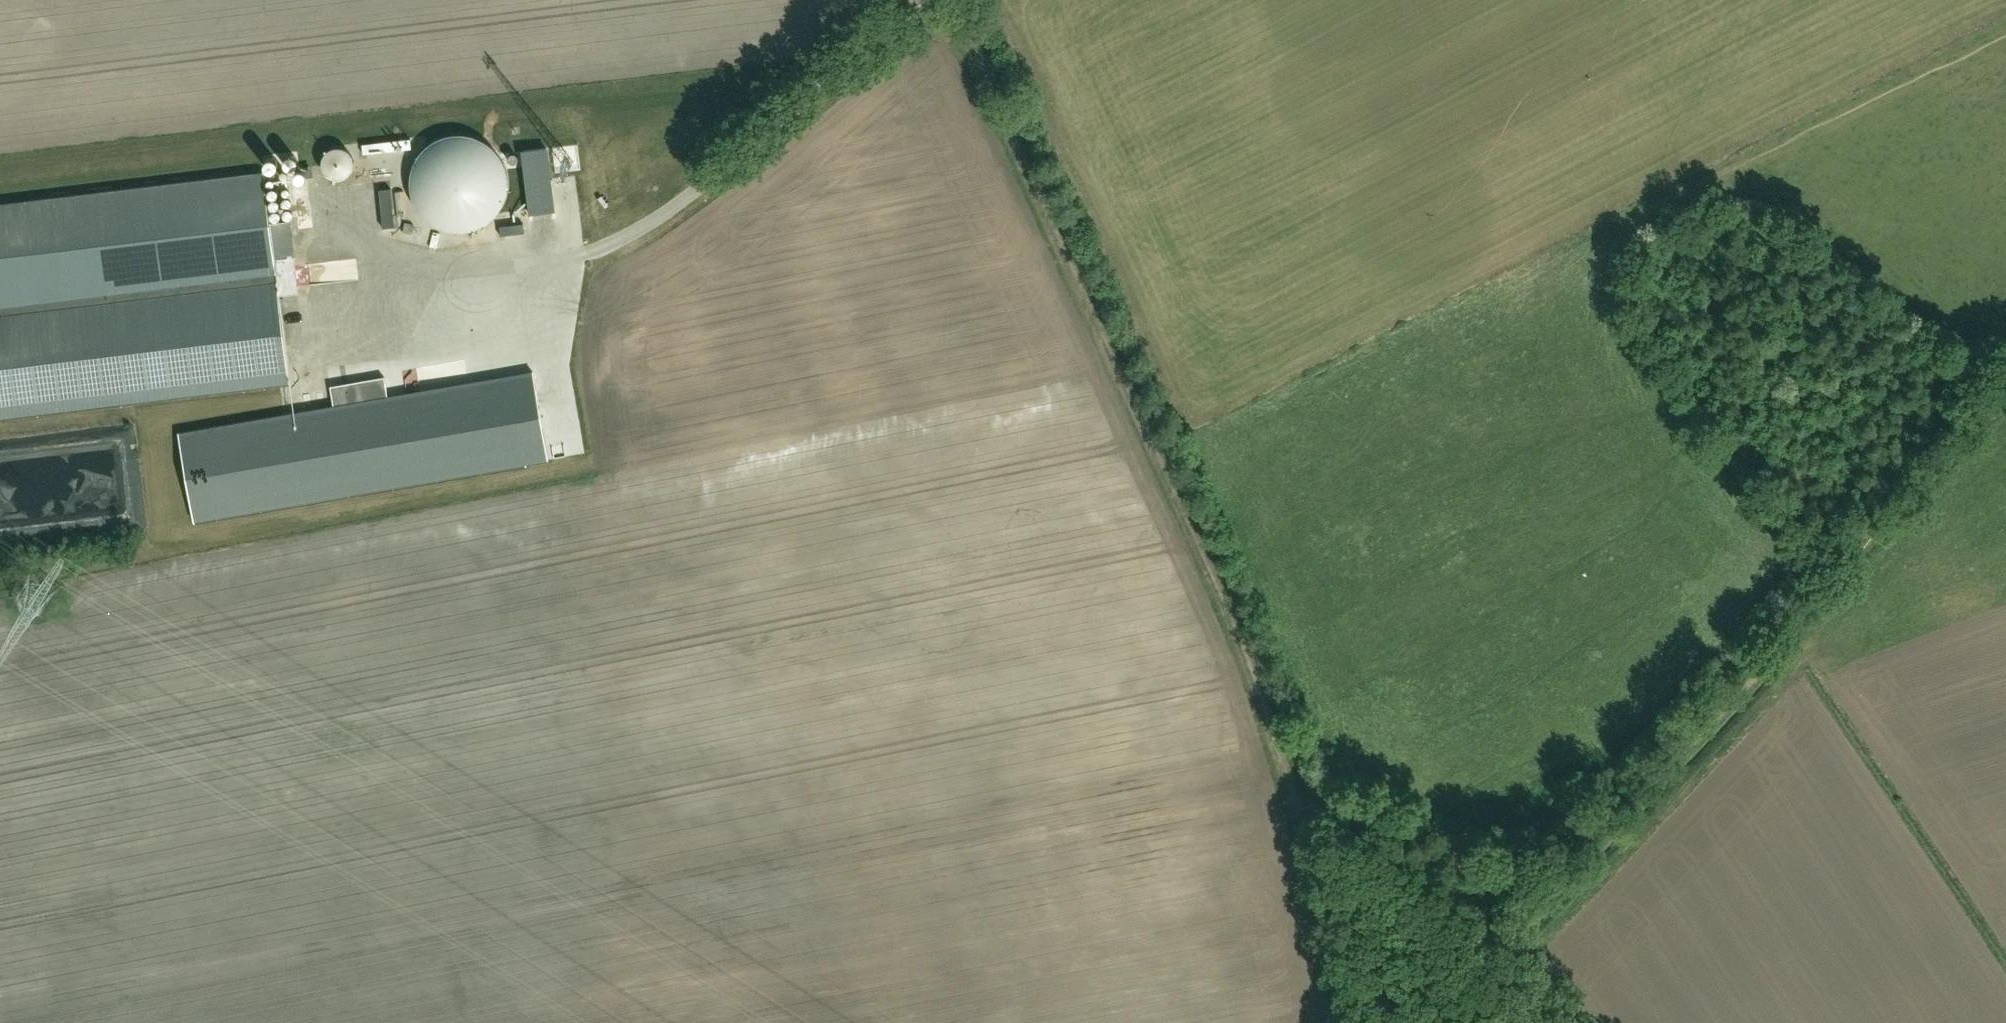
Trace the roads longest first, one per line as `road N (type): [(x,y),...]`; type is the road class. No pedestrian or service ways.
road 1 (track): [(1572,1022),(1390,866),(1300,807),(1196,532),(962,20),(945,0)]

